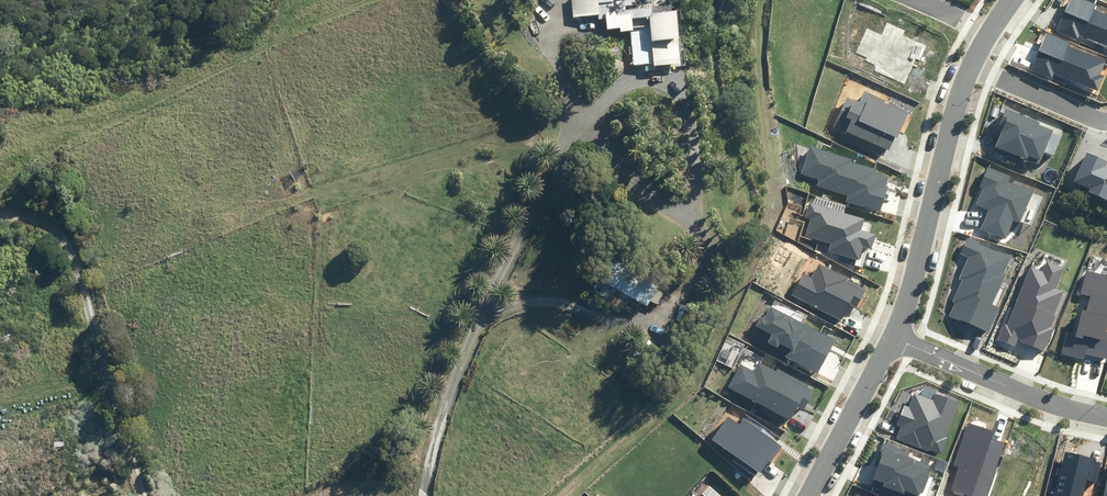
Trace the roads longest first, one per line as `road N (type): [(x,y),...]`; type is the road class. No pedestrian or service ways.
road 1 (track): [(421,495),(543,156),(574,116),(615,91),(654,85),(678,98),(702,184),(685,215),(706,241),(711,274),(693,303),(643,326),(569,303),(519,301)]
road 2 (track): [(564,495),(689,391),(752,240),(762,198),(761,0)]
road 3 (track): [(144,495),(52,232),(24,217),(0,218)]
road 4 (track): [(711,274),(748,203),(718,93),(715,0)]
road 5 (residential): [(892,338),(971,67)]
road 6 (track): [(685,215),(627,179),(574,116),(554,39),(556,0)]
road 7 (residential): [(1106,416),(1013,390),(892,338)]
road 8 (residential): [(811,495),(892,338)]
road 9 (residential): [(971,67),(1106,123)]

